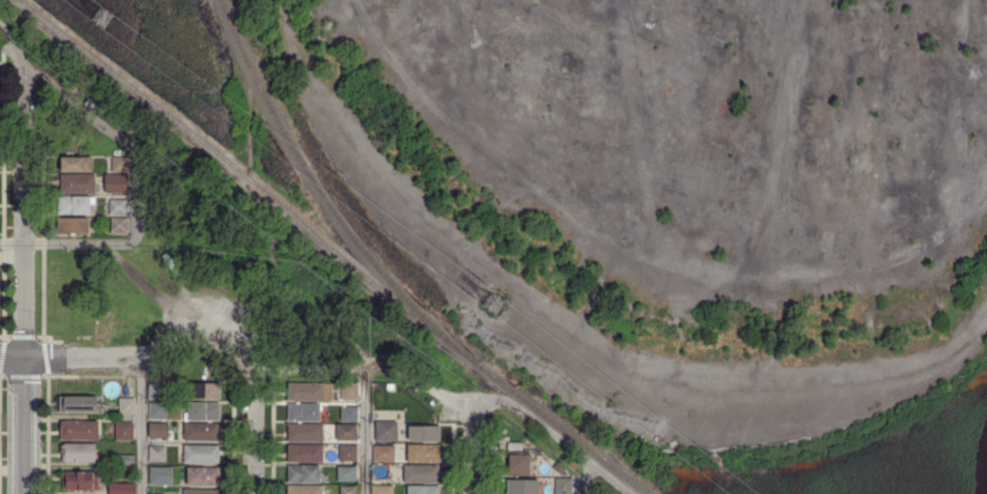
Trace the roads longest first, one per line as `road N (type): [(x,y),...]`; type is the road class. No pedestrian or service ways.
road 1 (residential): [(25,63),(25,357)]
road 2 (residential): [(25,357),(251,358)]
road 3 (tertiary): [(25,357),(24,493)]
road 4 (residential): [(252,493),(251,358)]

